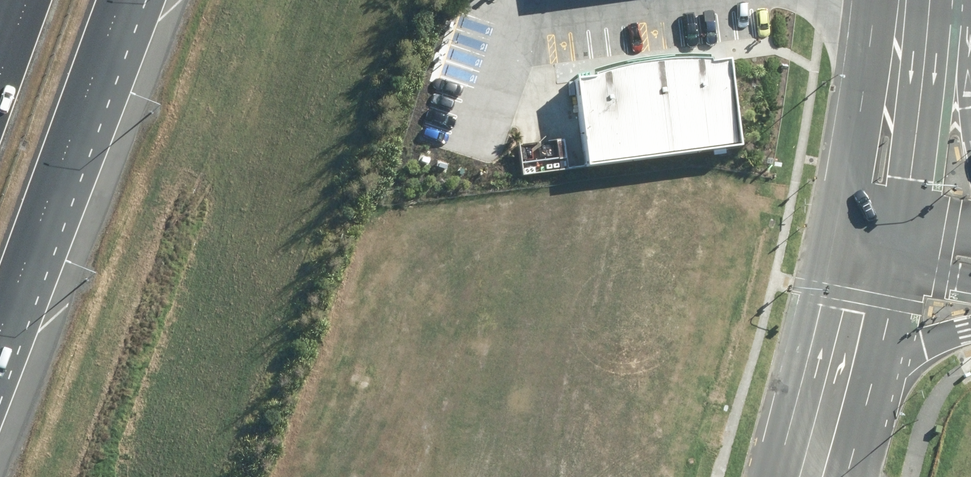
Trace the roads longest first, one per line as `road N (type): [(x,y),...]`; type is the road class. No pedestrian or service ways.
road 1 (motorway): [(126,0),(0,350)]
road 2 (secondary): [(777,476),(836,252)]
road 3 (secondary): [(925,9),(902,220)]
road 4 (secondary): [(847,208),(877,0)]
road 5 (secondary): [(892,262),(867,380)]

